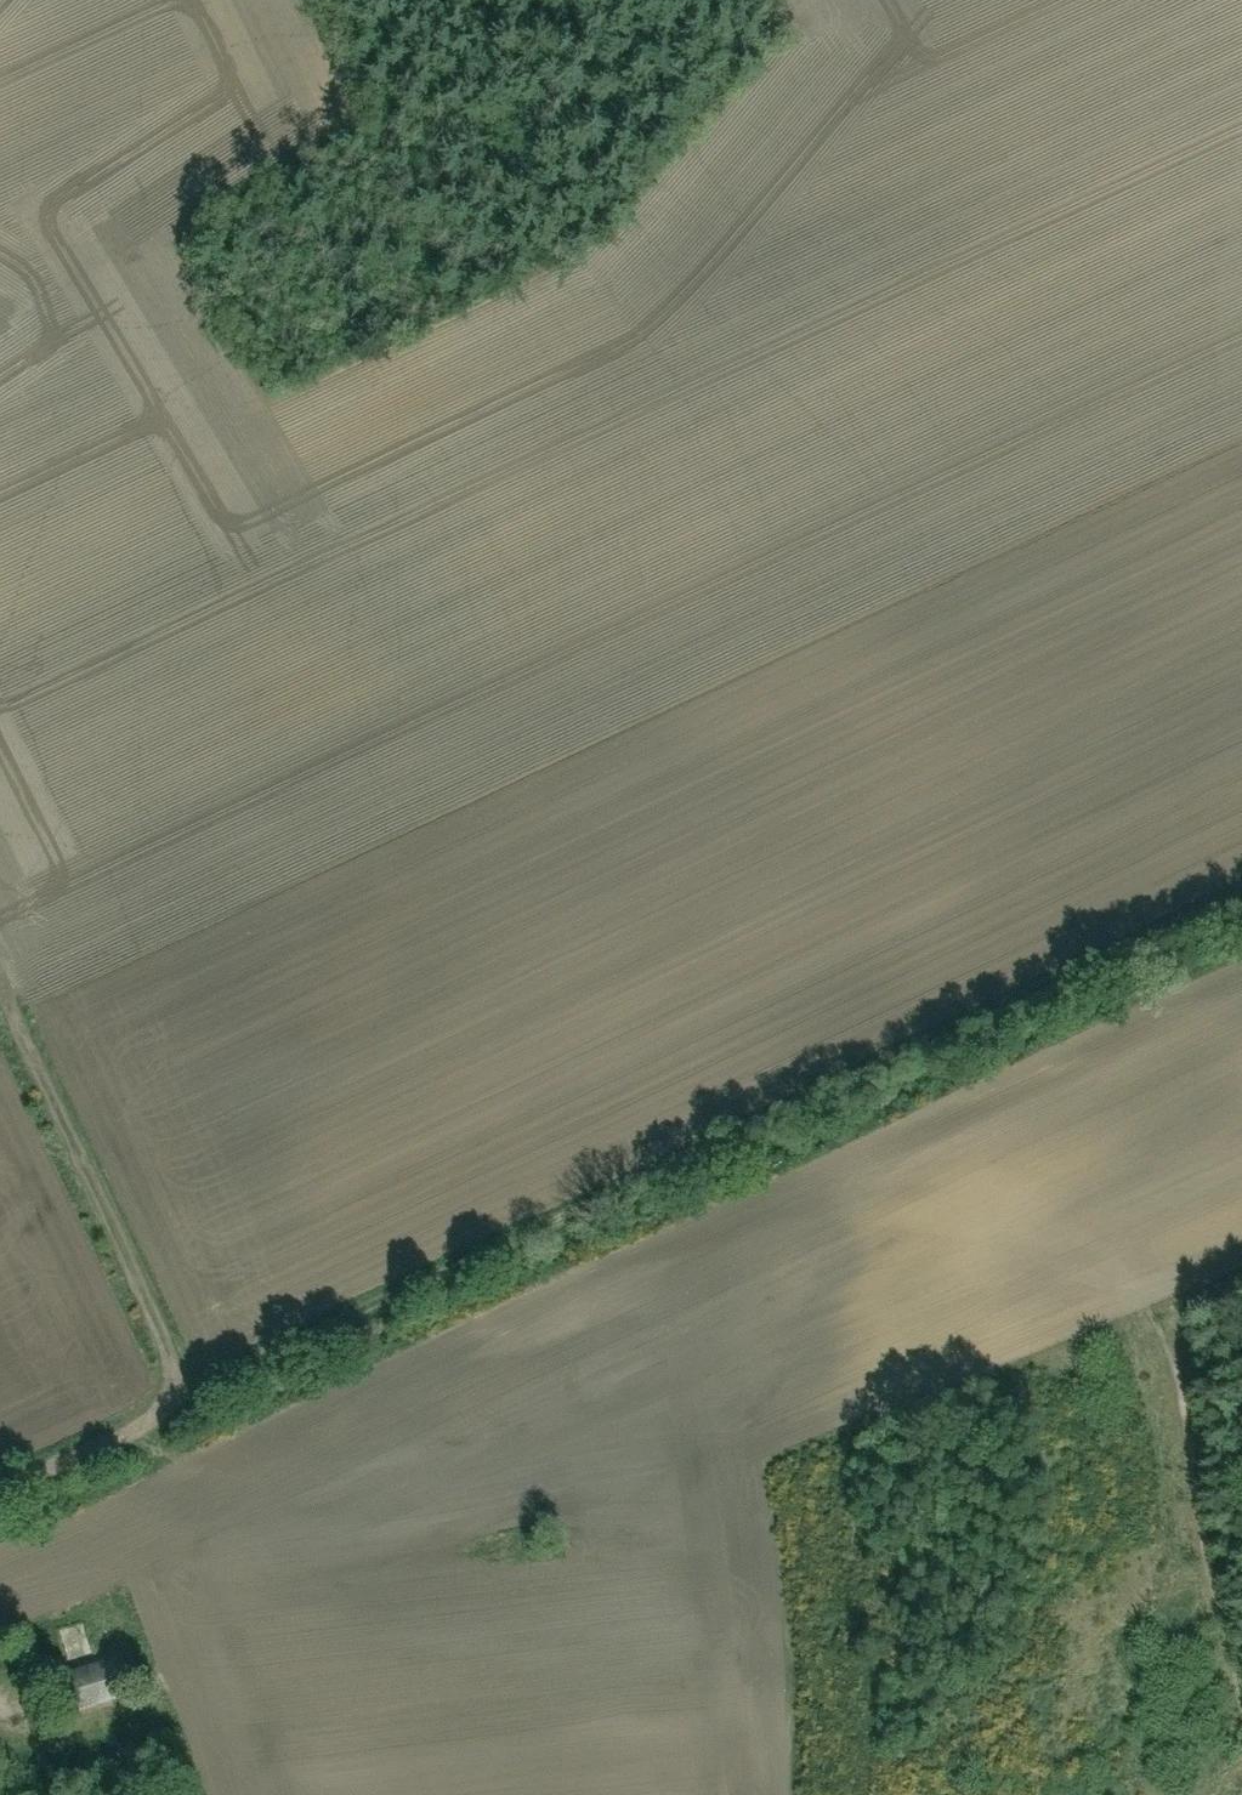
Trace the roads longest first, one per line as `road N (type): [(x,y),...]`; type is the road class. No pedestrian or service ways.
road 1 (track): [(0,1508),(169,1421),(189,1380),(41,1001)]
road 2 (track): [(1241,1272),(1175,1306),(1111,1557),(1042,1748)]

